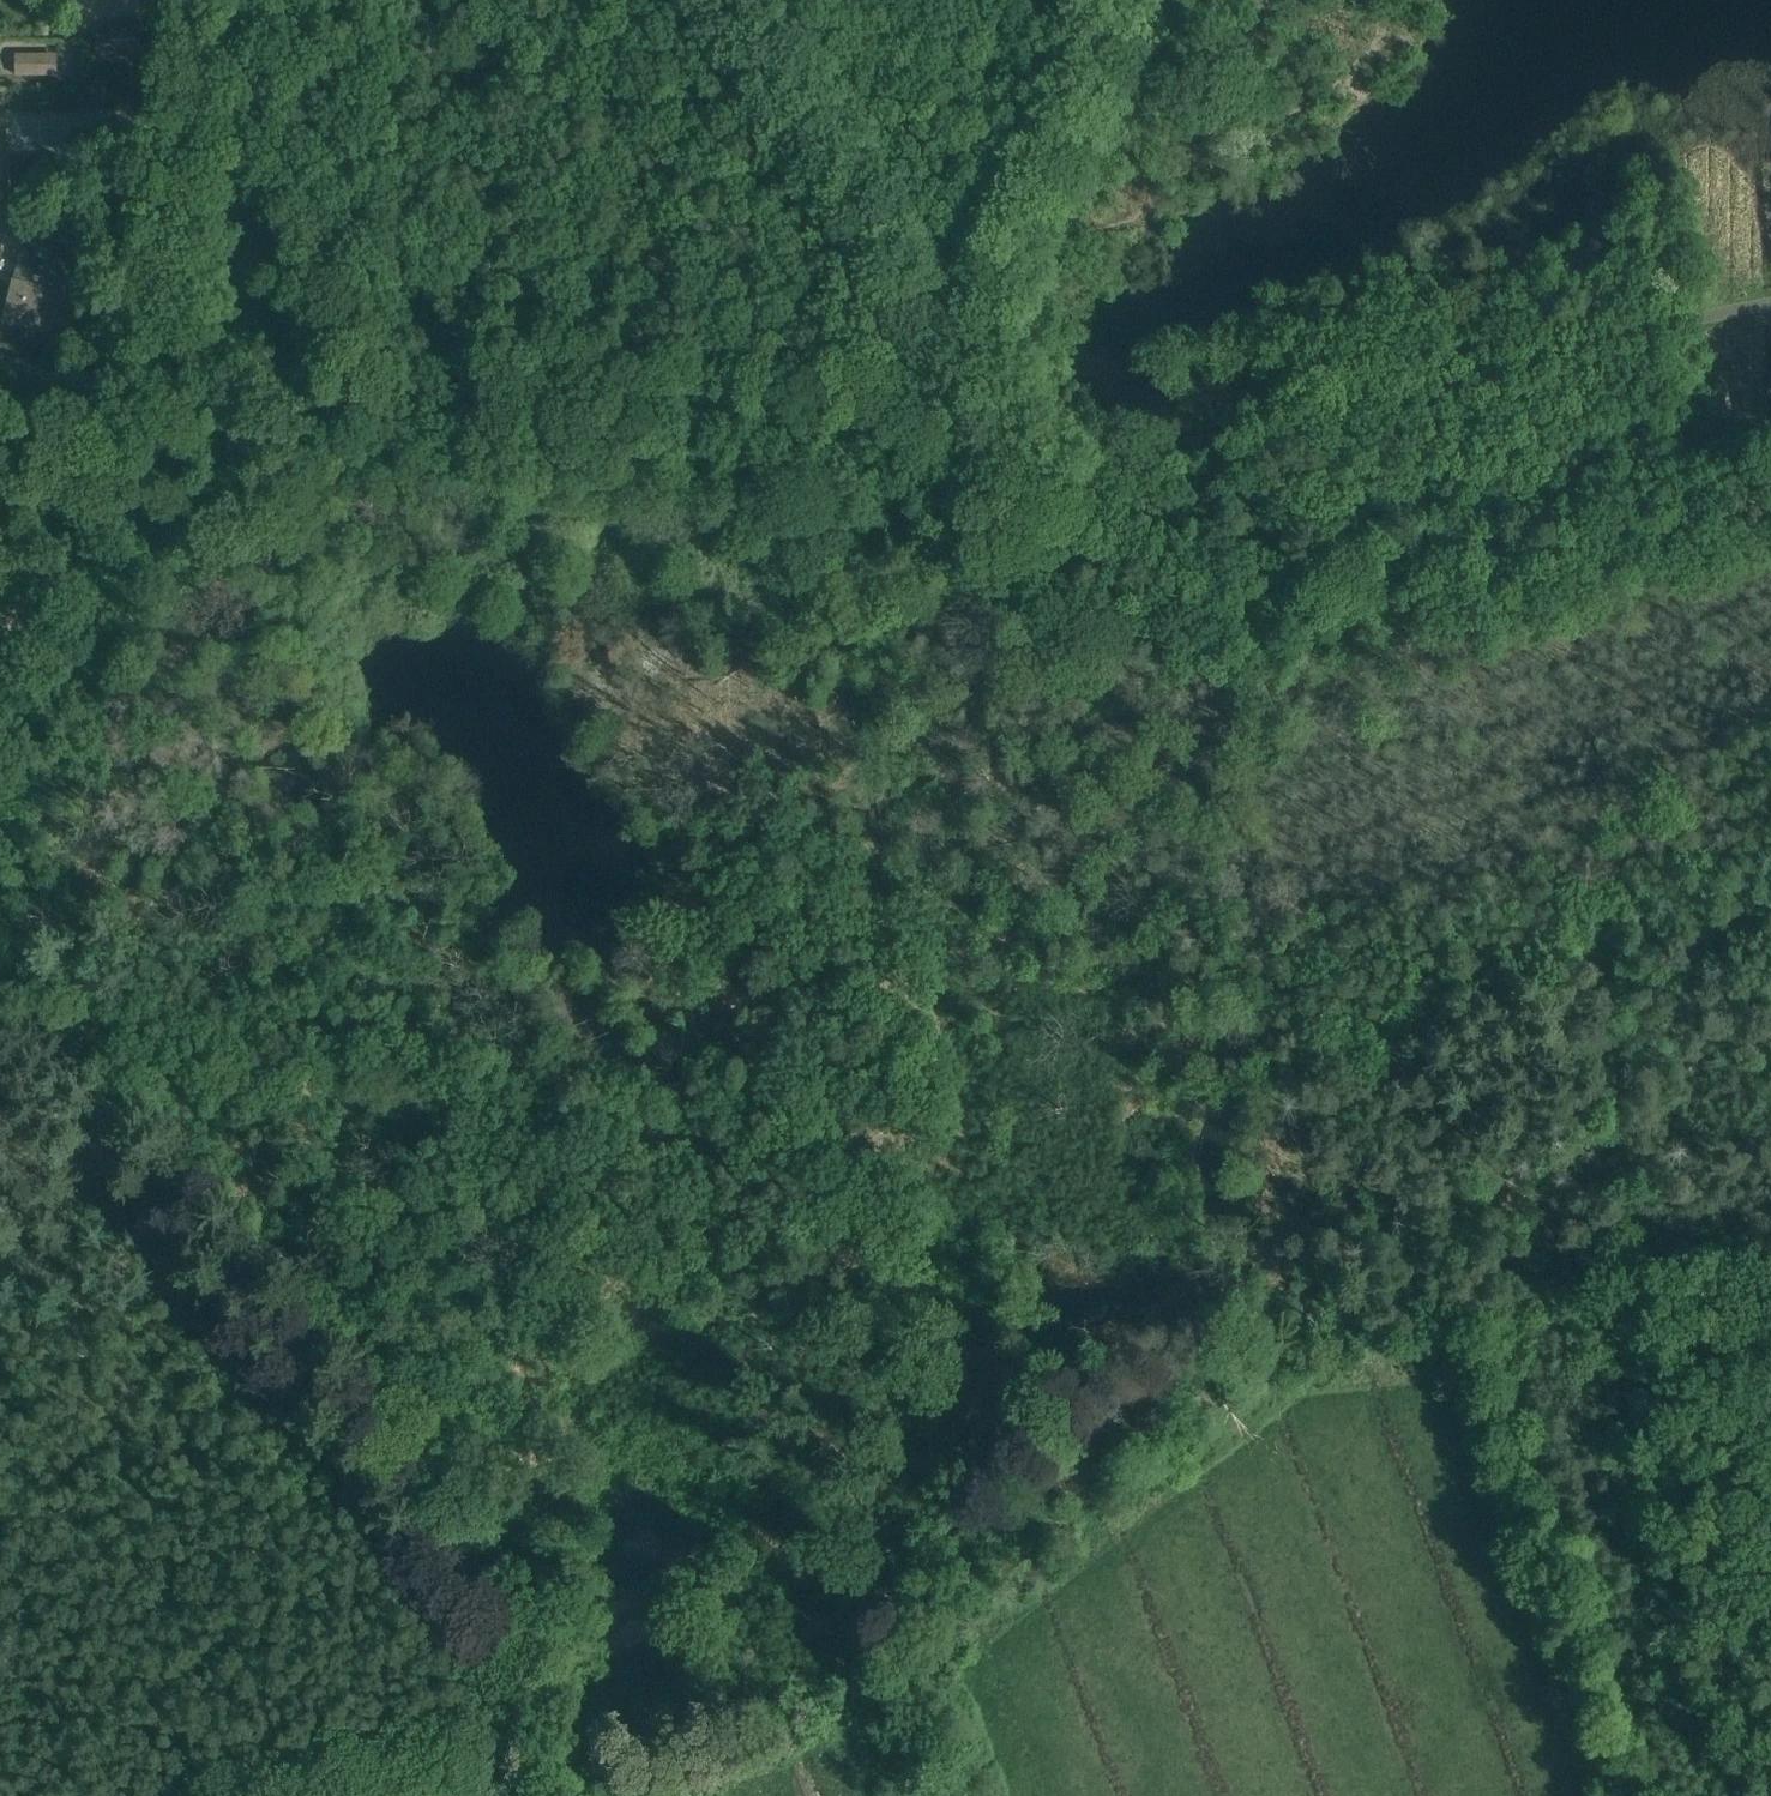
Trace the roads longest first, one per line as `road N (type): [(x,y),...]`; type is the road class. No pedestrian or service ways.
road 1 (track): [(582,1795),(536,1684),(350,1425),(85,1138),(0,1067)]
road 2 (unclassified): [(112,376),(147,305),(188,167),(201,0)]
road 3 (track): [(18,617),(54,488)]

